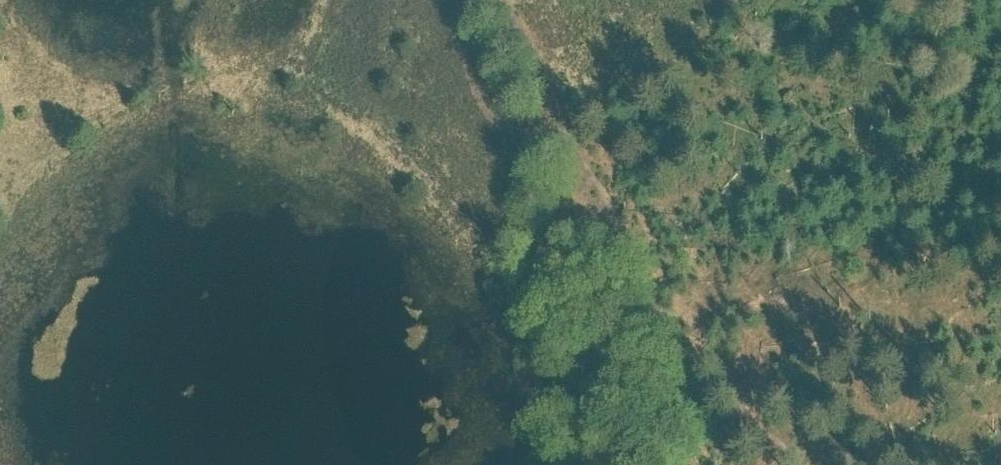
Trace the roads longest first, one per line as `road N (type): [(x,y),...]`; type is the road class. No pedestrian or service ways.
road 1 (track): [(493,0),(728,464)]

